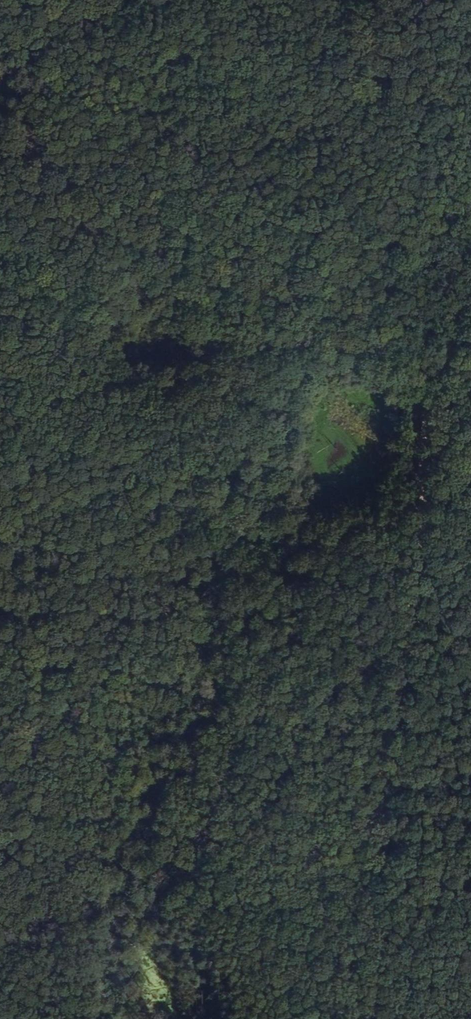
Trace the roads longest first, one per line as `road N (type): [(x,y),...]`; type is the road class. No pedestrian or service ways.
road 1 (track): [(420,477),(396,723),(349,1018)]
road 2 (track): [(0,366),(176,426),(246,434)]
road 3 (track): [(420,477),(470,279)]
road 4 (track): [(0,697),(48,780),(46,816)]

